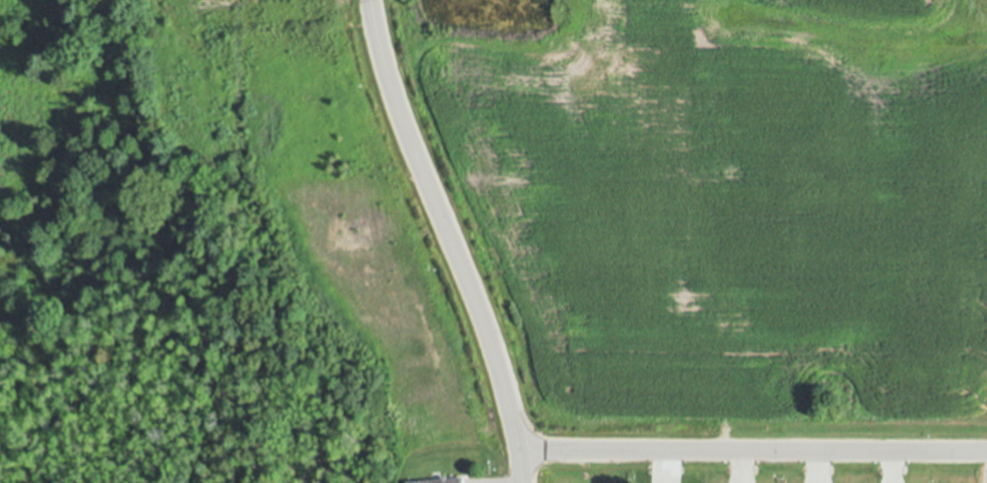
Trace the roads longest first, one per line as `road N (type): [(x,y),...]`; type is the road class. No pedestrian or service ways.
road 1 (residential): [(518,482),(496,368),(383,80),(364,0)]
road 2 (residential): [(986,450),(515,447)]

